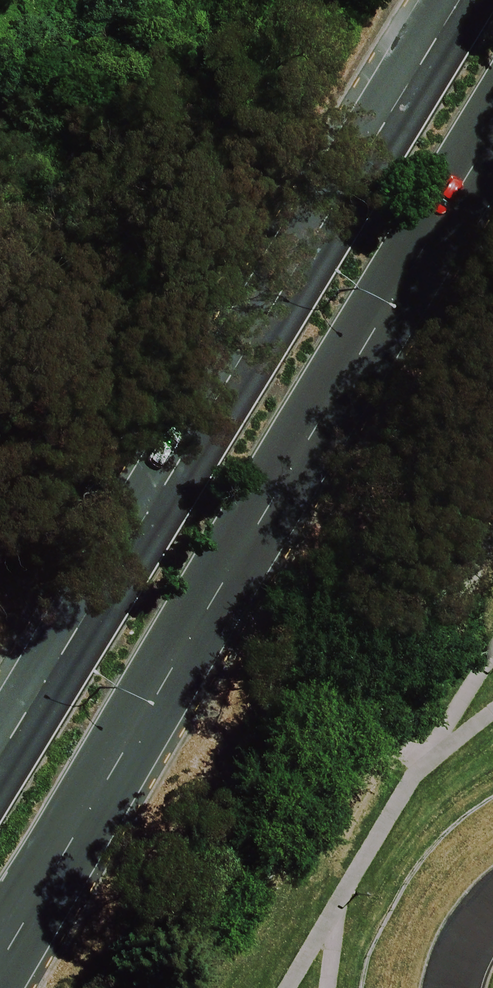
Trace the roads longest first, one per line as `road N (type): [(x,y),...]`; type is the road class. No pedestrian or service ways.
road 1 (trunk): [(492,143),(0,969)]
road 2 (trunk): [(0,730),(442,0)]

